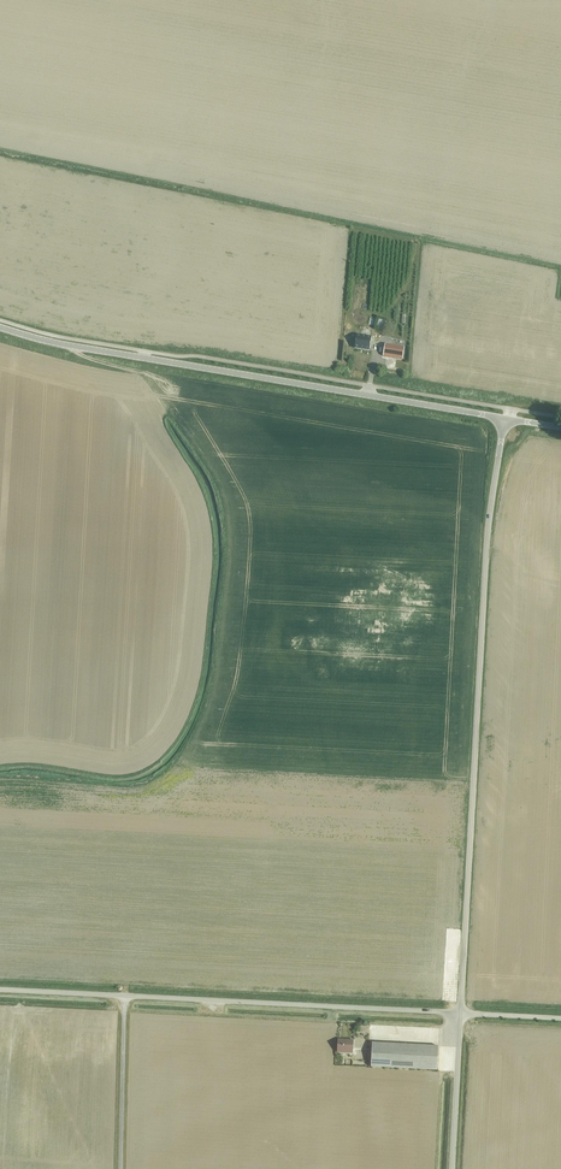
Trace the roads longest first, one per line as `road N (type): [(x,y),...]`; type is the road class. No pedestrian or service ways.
road 1 (unclassified): [(460,1014),(488,529),(505,418)]
road 2 (tertiary): [(0,329),(87,351),(505,418)]
road 3 (unclassified): [(460,1014),(0,990)]
road 4 (unclassified): [(452,1168),(460,1014)]

